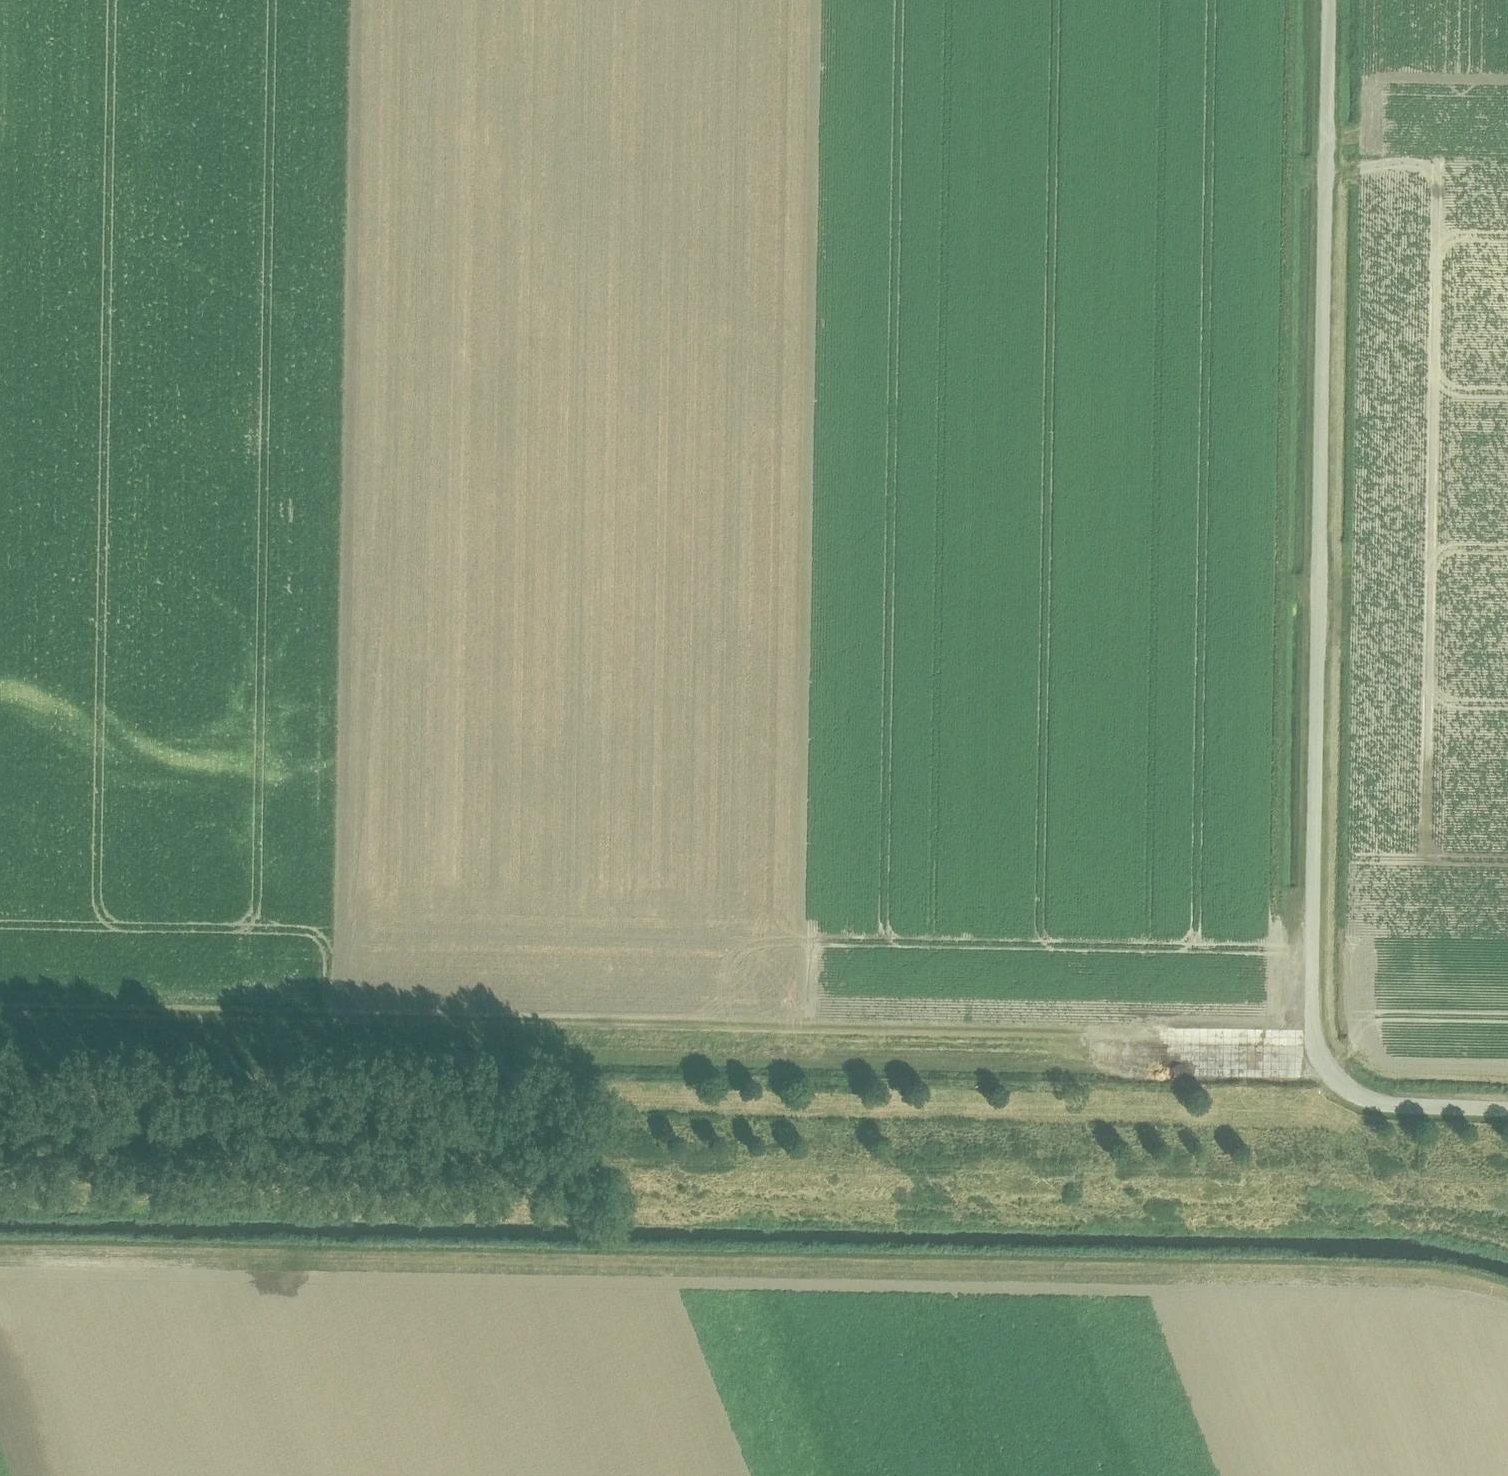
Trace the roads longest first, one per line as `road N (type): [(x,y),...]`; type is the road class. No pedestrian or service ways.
road 1 (unclassified): [(1507,1107),(1393,1102),(1338,1079),(1316,1049),(1329,0)]

